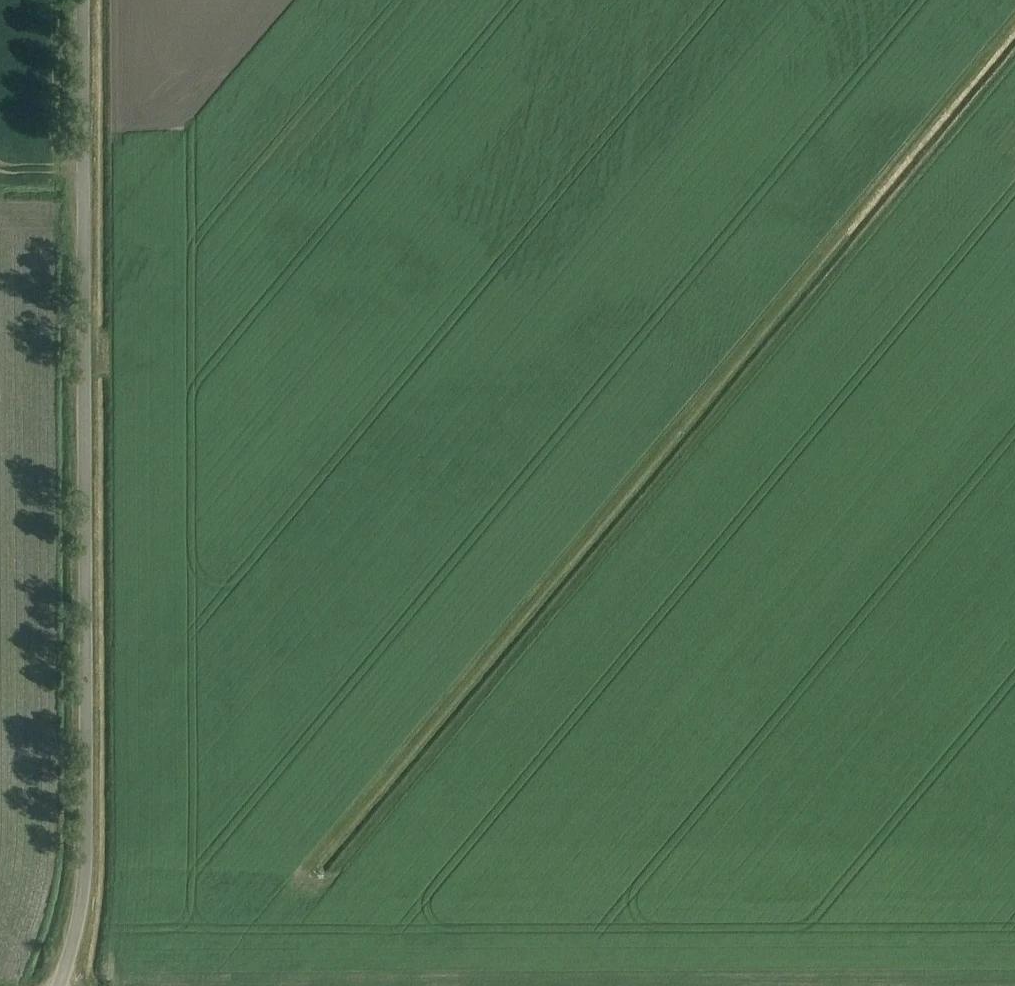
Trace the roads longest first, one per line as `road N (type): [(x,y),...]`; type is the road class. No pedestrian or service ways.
road 1 (unclassified): [(59,985),(86,833),(84,0)]

